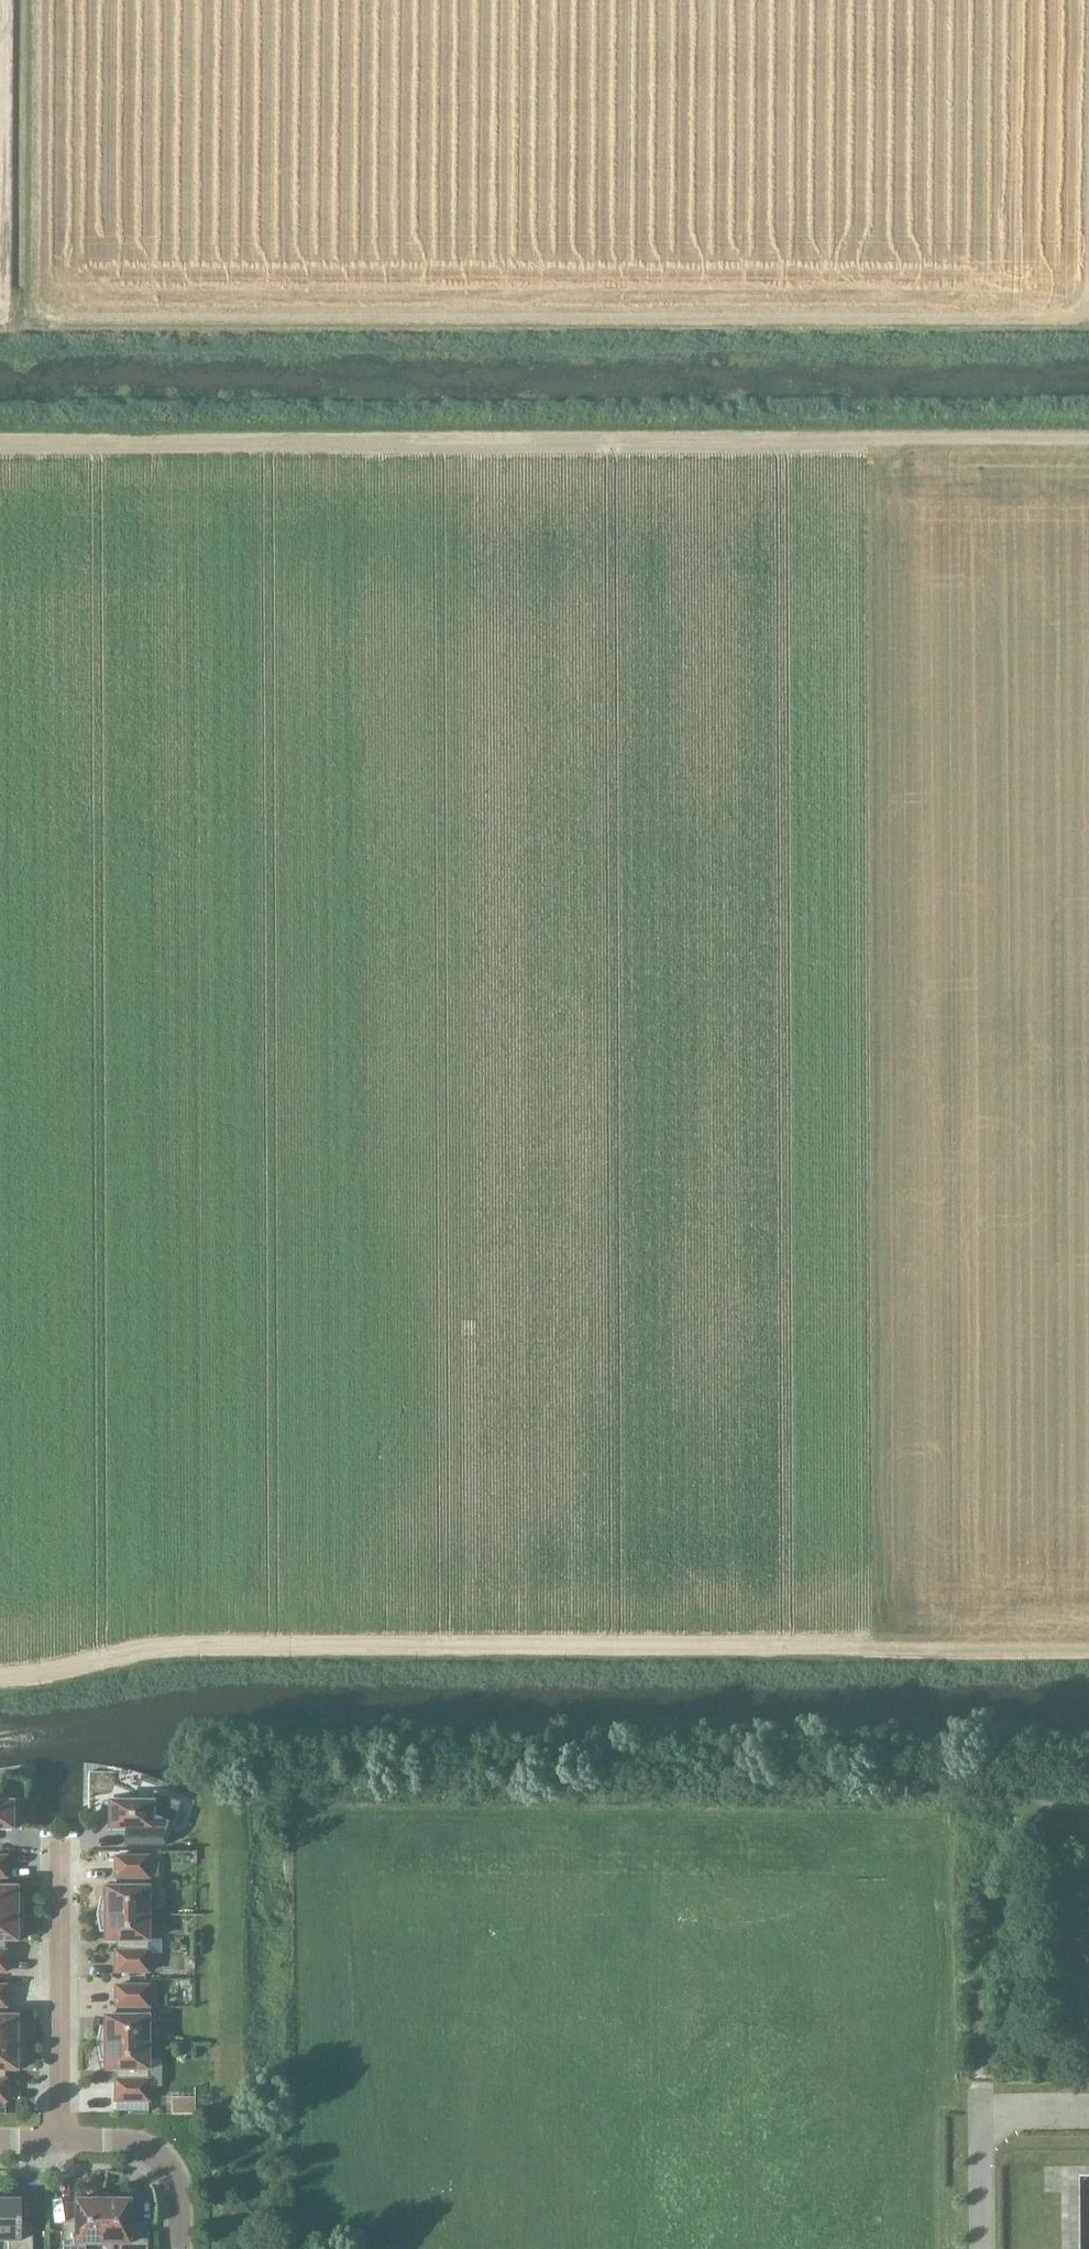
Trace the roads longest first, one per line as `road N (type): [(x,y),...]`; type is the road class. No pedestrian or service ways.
road 1 (residential): [(59,2140),(60,1839)]
road 2 (unclassified): [(981,2084),(982,2248)]
road 3 (residential): [(178,2248),(177,2194),(165,2162),(141,2144),(111,2139)]

